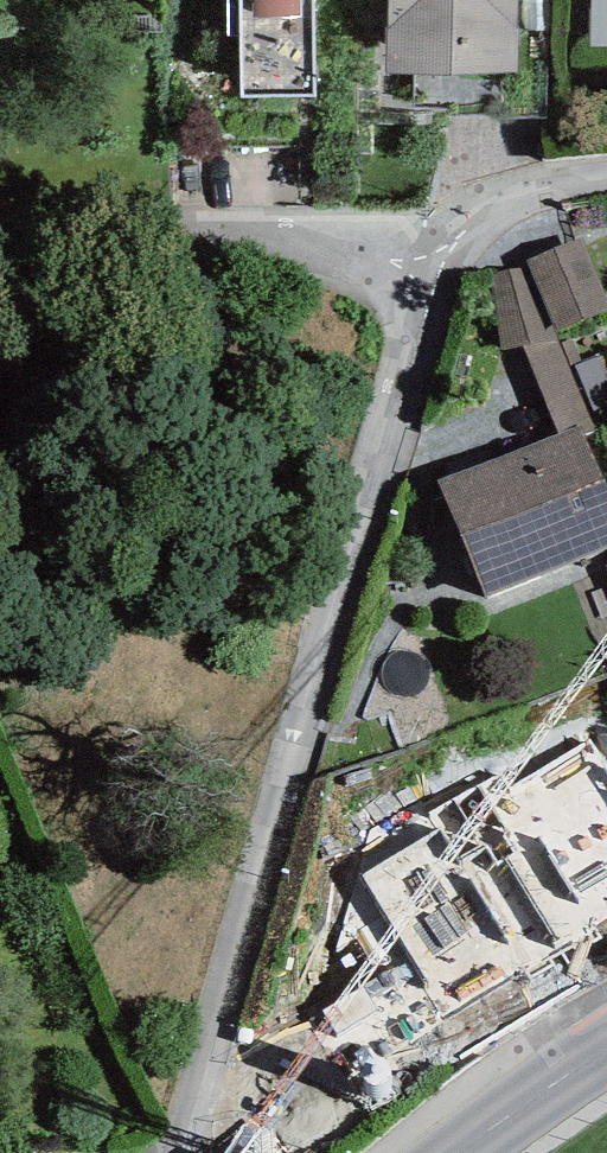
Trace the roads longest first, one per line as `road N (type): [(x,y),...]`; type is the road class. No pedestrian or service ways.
road 1 (residential): [(451,247),(164,1152)]
road 2 (residential): [(451,247),(0,235)]
road 3 (unclassified): [(606,1047),(462,1152)]
road 4 (residential): [(606,205),(451,247)]

